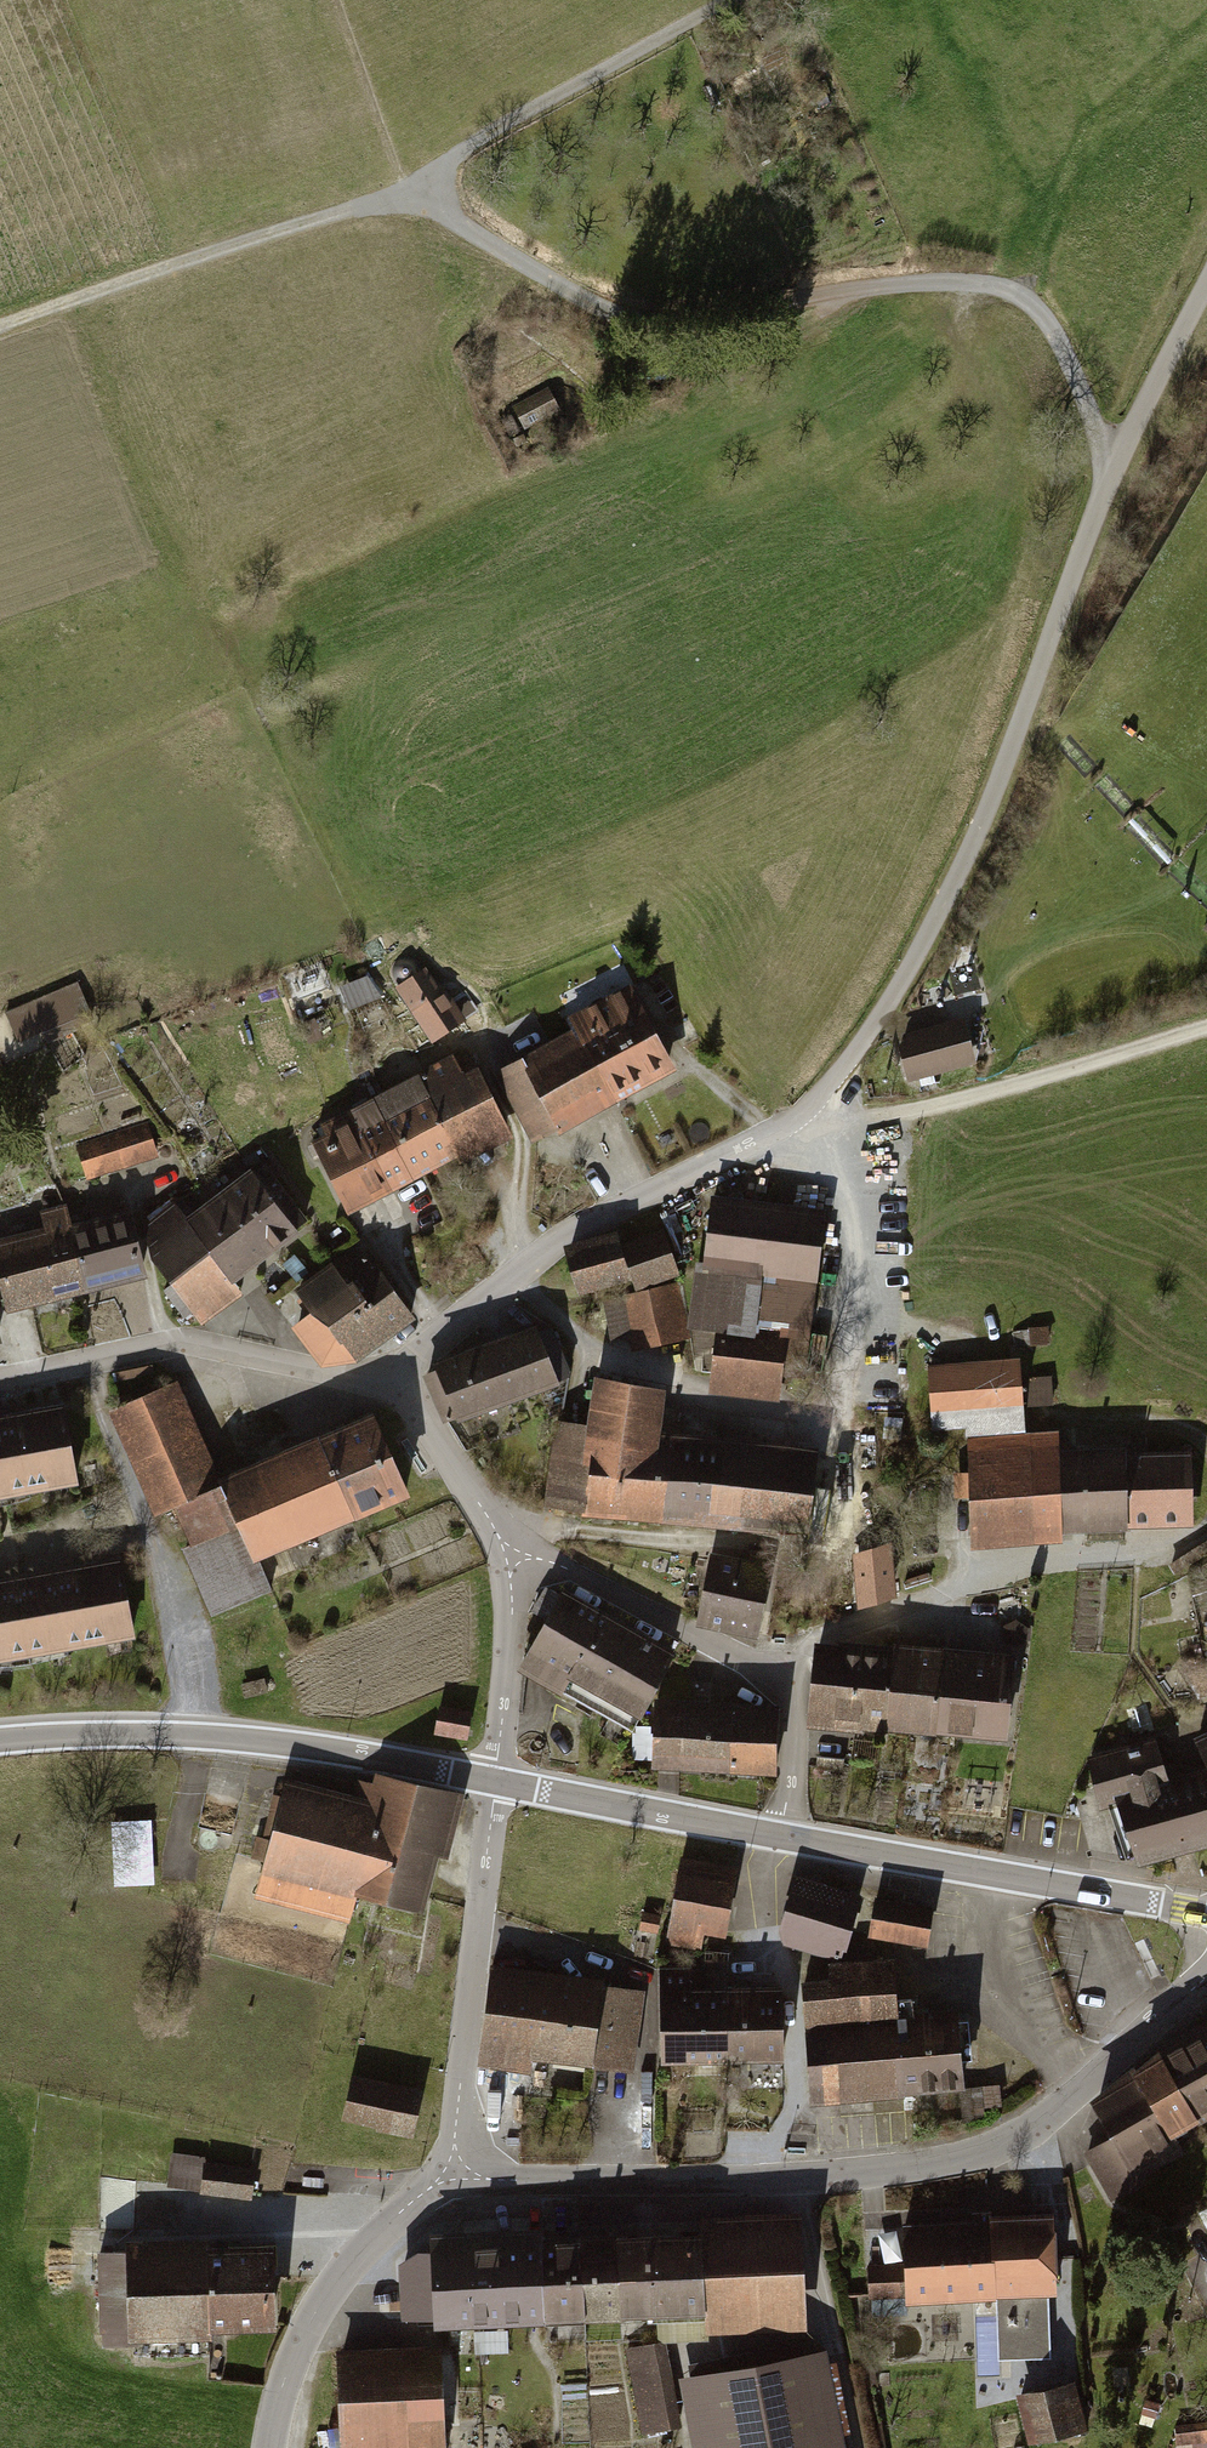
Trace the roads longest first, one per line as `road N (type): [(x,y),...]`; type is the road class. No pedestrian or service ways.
road 1 (track): [(1111,470),(1054,333),(1026,298),(977,281),(902,283),(694,320),(634,320),(405,198),(337,0)]
road 2 (unclassified): [(1206,288),(1111,470),(965,858),(885,1008),(789,1130)]
road 3 (tertiary): [(455,2180),(802,2178),(983,2154),(1038,2128),(1206,1978)]
road 4 (track): [(0,325),(353,207),(405,198),(470,147),(733,0)]
road 5 (secondary): [(495,1779),(290,1745),(134,1734),(0,1740)]
road 6 (residential): [(789,1130),(570,1233),(438,1332),(395,1402)]
road 7 (residential): [(787,1834),(800,1695),(564,1568),(506,1557)]
road 8 (track): [(789,1130),(1068,1074),(1206,1029)]
road 9 (secondary): [(1206,1911),(787,1834)]
road 10 (residential): [(0,1380),(184,1340),(300,1367),(395,1402)]
road 11 (residential): [(455,2180),(495,1779)]
road 12 (tertiary): [(270,2447),(281,2385),(324,2297),(418,2196),(455,2180)]
road 13 (secondary): [(787,1834),(495,1779)]
road 14 (track): [(854,2447),(802,2178)]
road 15 (residential): [(506,1557),(511,1608),(495,1779)]
road 16 (residential): [(395,1402),(430,1434),(506,1557)]

